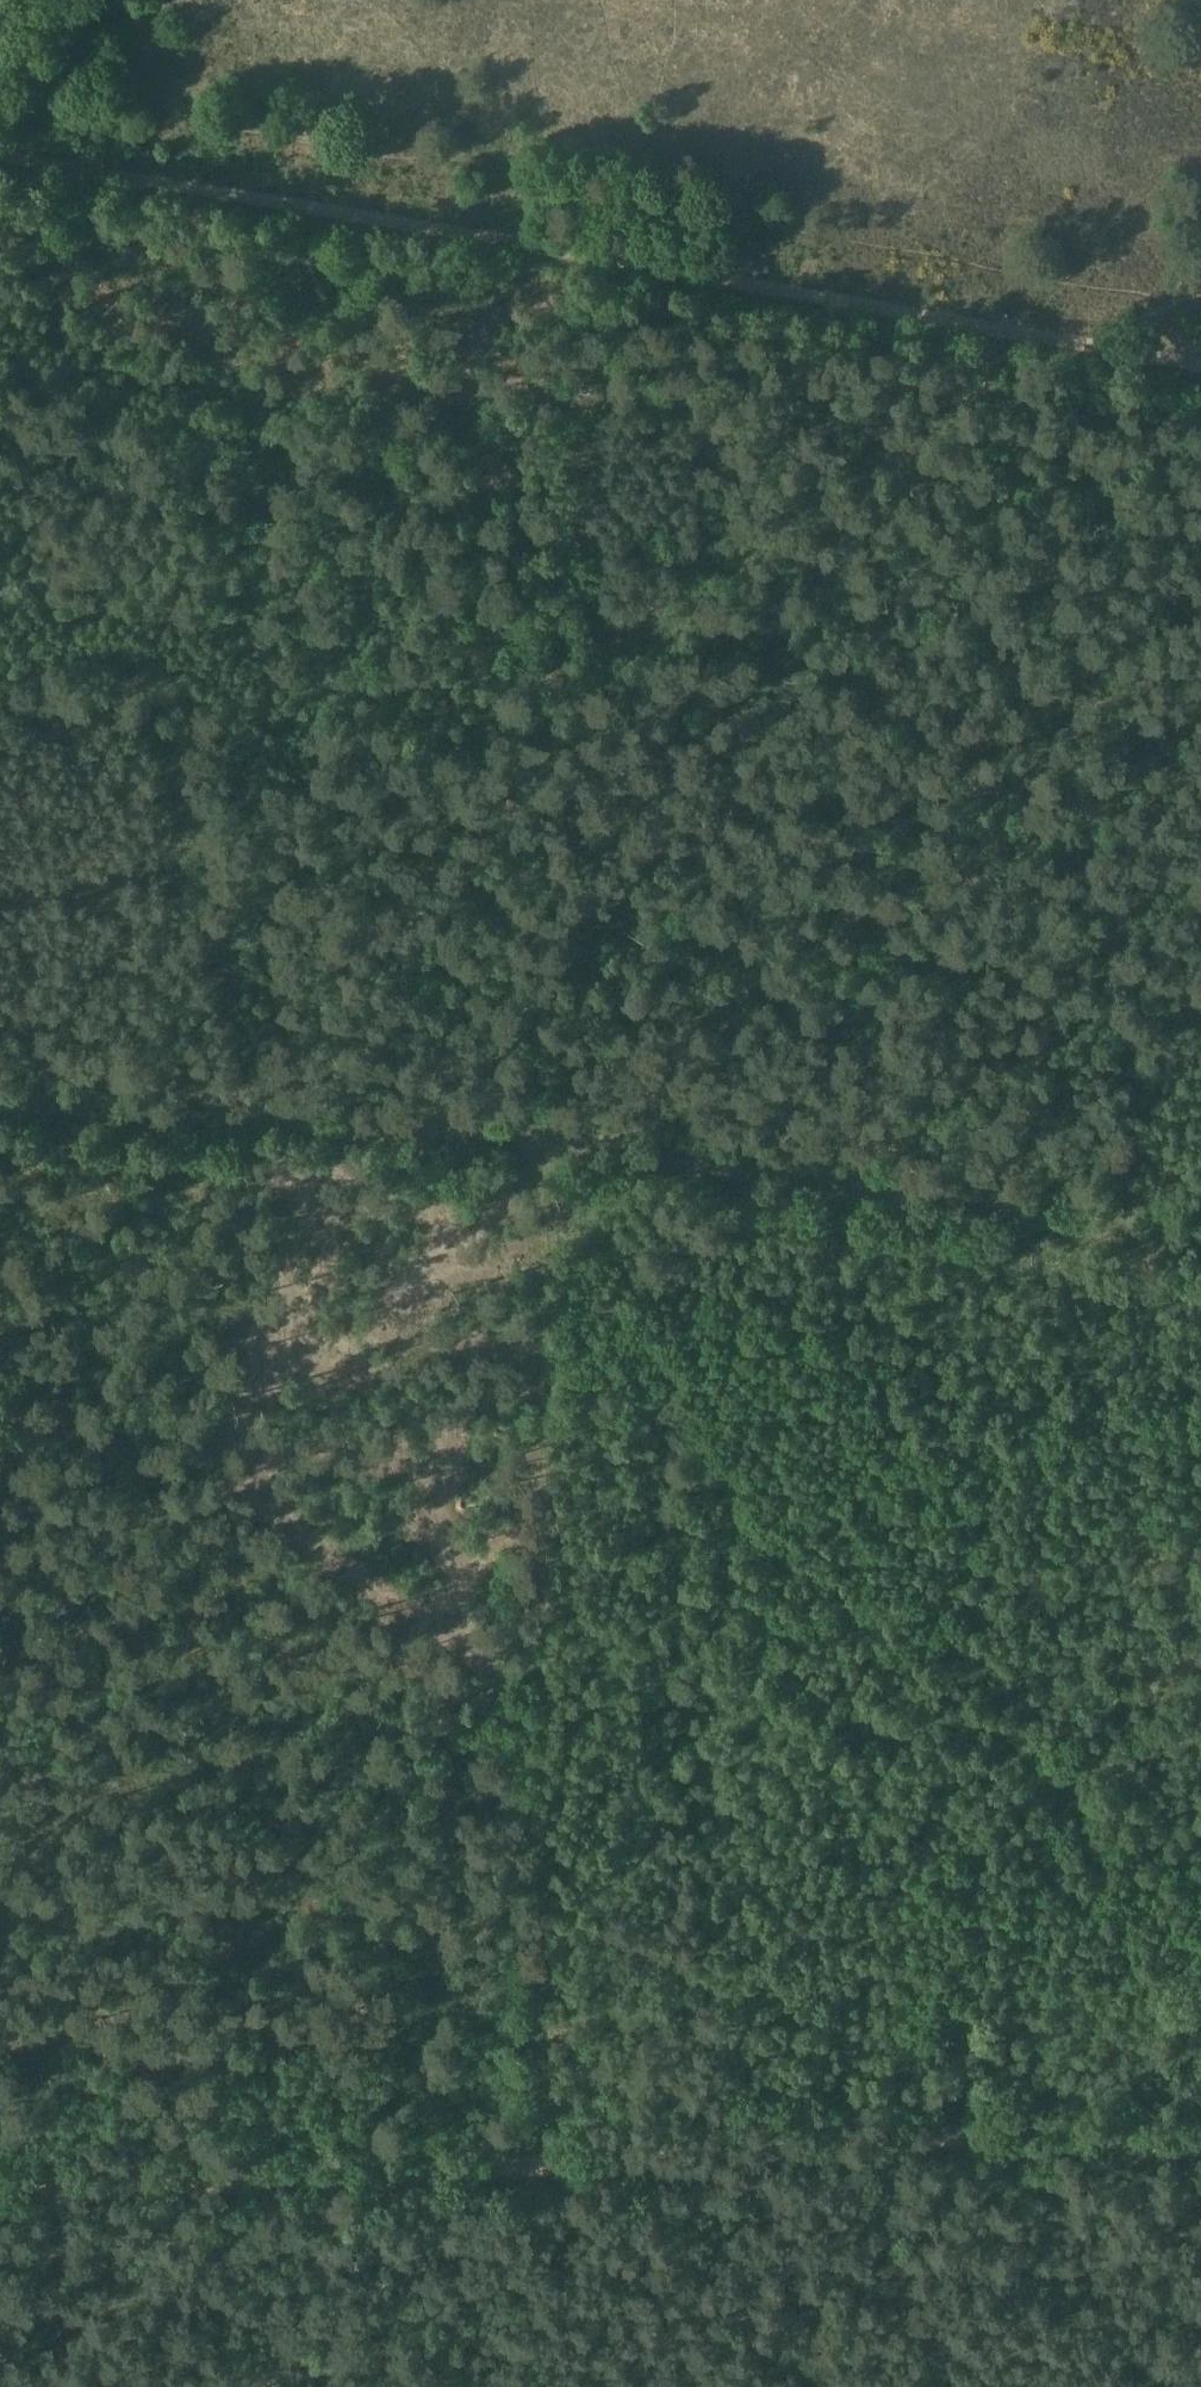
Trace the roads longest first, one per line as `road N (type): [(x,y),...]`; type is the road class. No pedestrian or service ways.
road 1 (track): [(0,152),(1200,360)]
road 2 (track): [(1200,2147),(1049,2141),(0,2195)]

